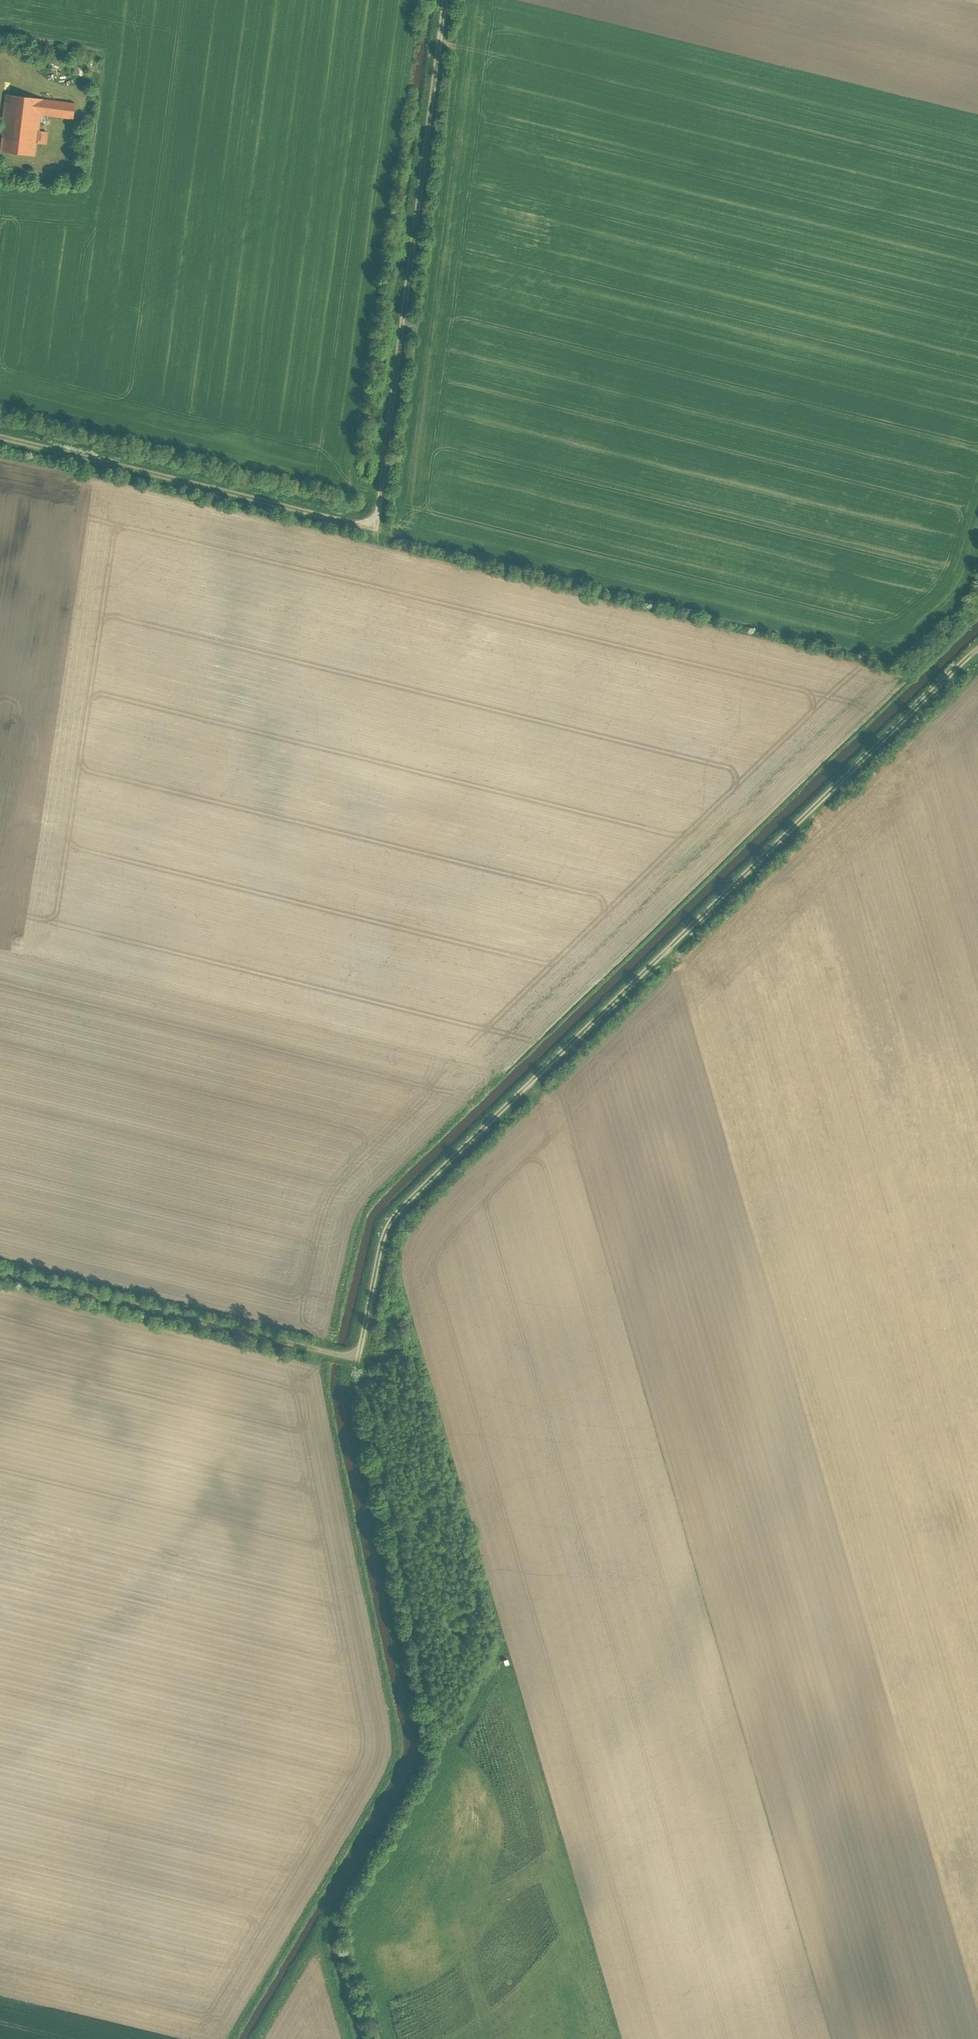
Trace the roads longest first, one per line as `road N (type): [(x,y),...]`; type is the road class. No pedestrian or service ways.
road 1 (unclassified): [(0,1272),(354,1356),(391,1216),(977,650)]
road 2 (track): [(0,439),(381,536),(447,0)]

